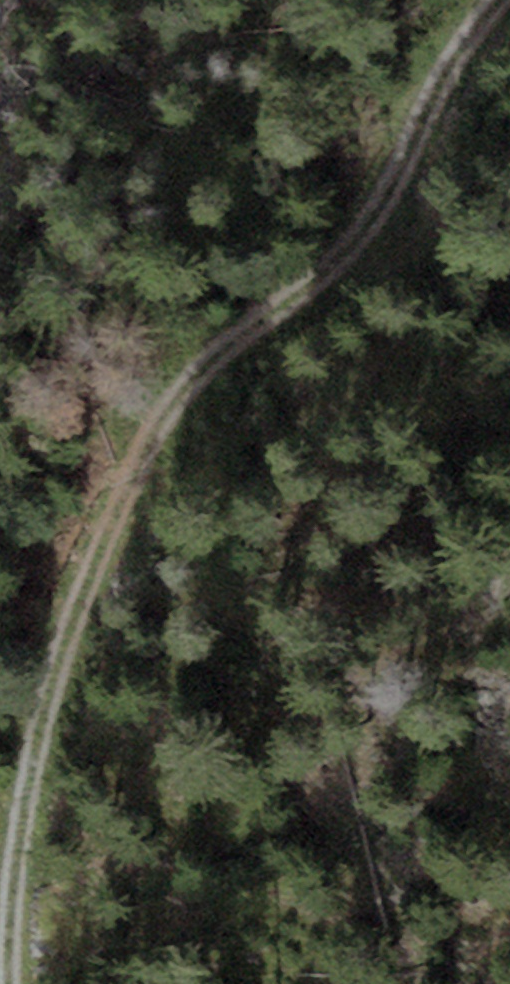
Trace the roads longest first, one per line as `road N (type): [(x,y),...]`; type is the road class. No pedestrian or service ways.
road 1 (track): [(5,983),(55,680),(191,413),(355,244),(474,23),(502,0)]
road 2 (primary): [(234,983),(0,186)]

